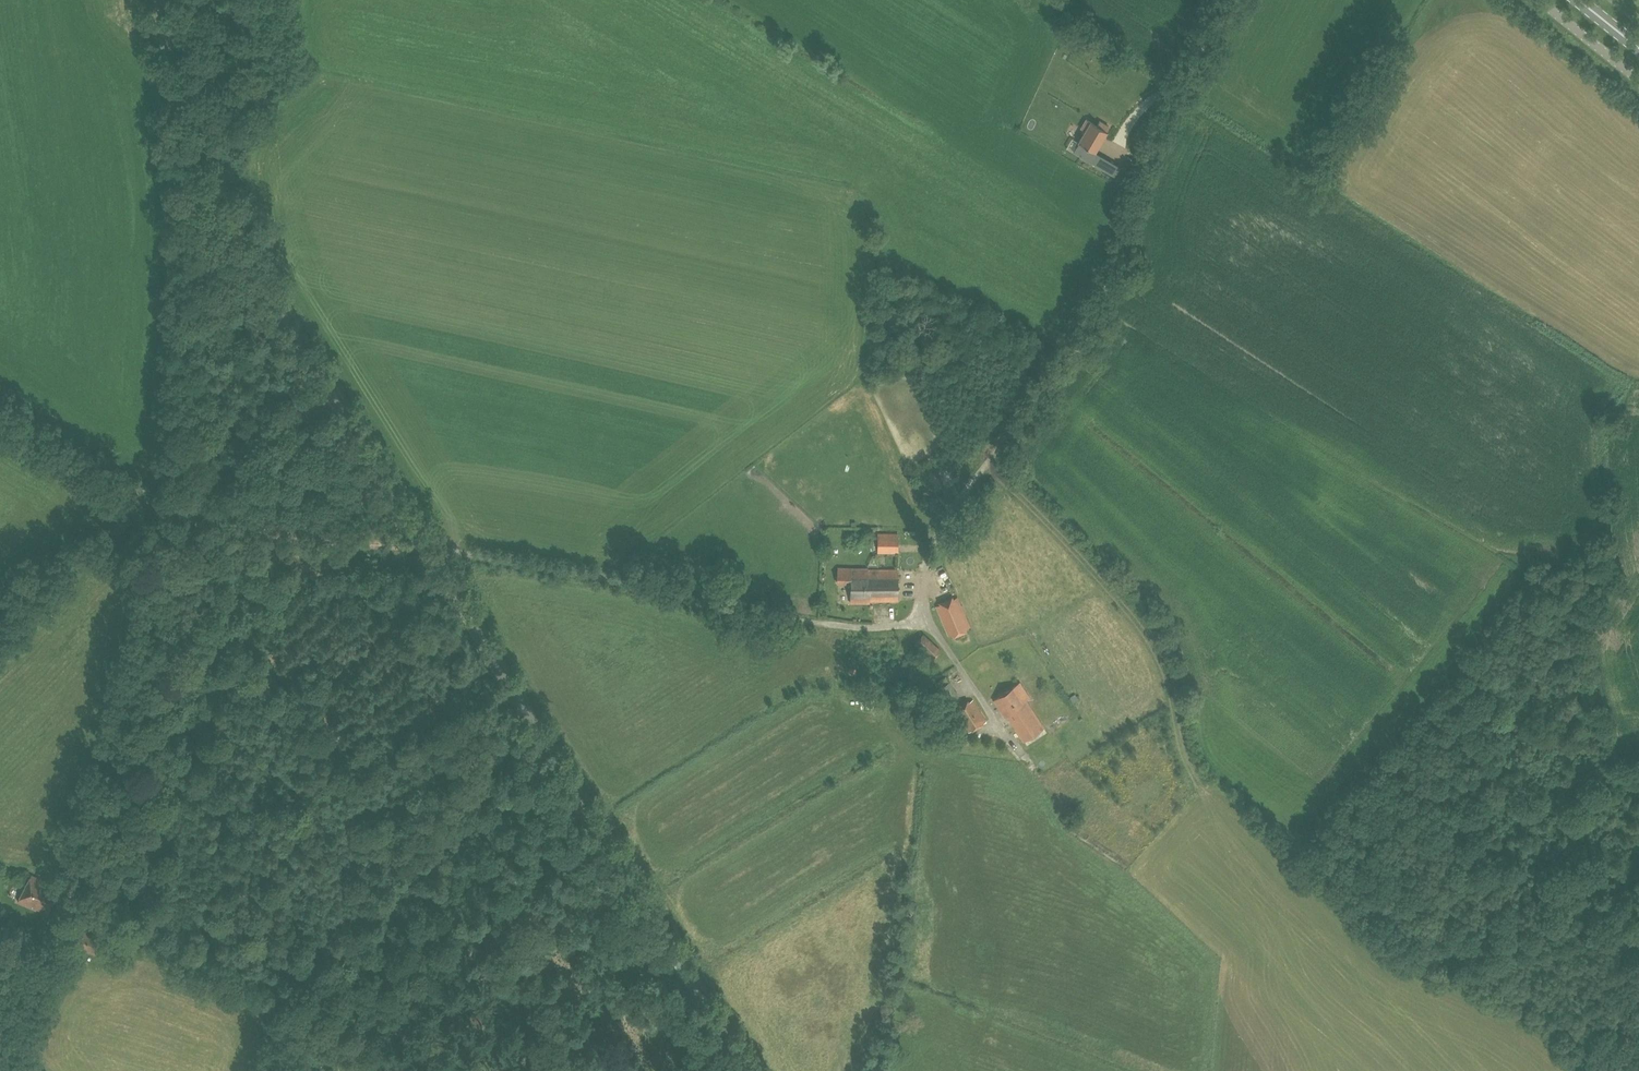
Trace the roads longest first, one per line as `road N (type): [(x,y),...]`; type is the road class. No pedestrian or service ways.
road 1 (unclassified): [(746,1070),(187,144)]
road 2 (unclassified): [(6,1070),(61,948),(172,560),(181,512),(187,144)]
road 3 (track): [(432,553),(177,530)]
road 4 (track): [(0,406),(181,512)]
road 5 (track): [(172,560),(95,550),(0,610)]
road 6 (unclassified): [(187,144),(160,0)]
road 7 (unclassified): [(1638,80),(1538,0)]

